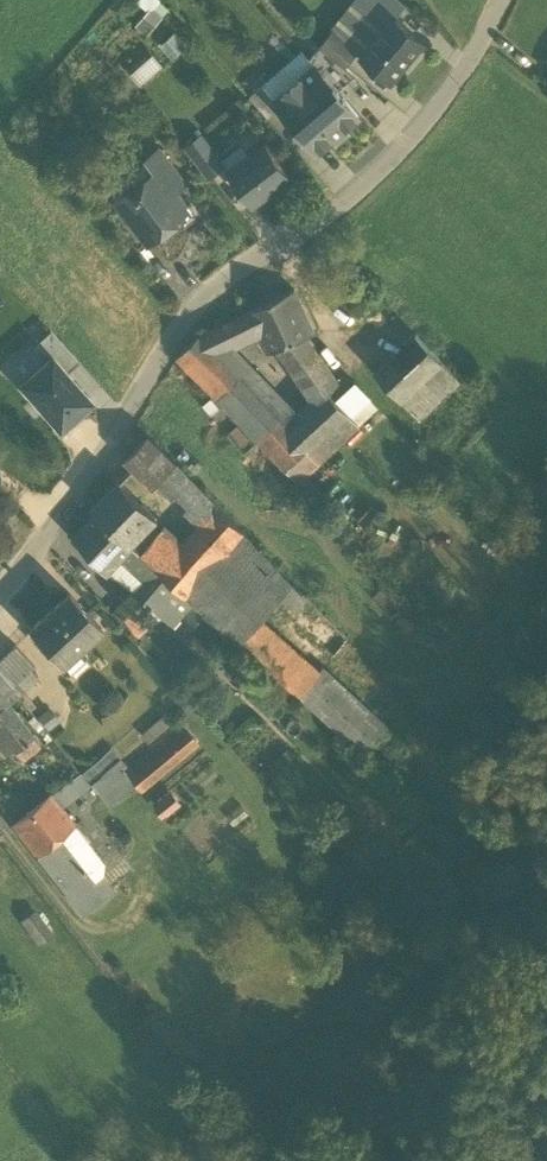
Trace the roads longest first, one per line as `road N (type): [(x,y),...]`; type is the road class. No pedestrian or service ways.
road 1 (residential): [(503,0),(476,50),(384,169),(194,311),(98,464),(0,594)]

